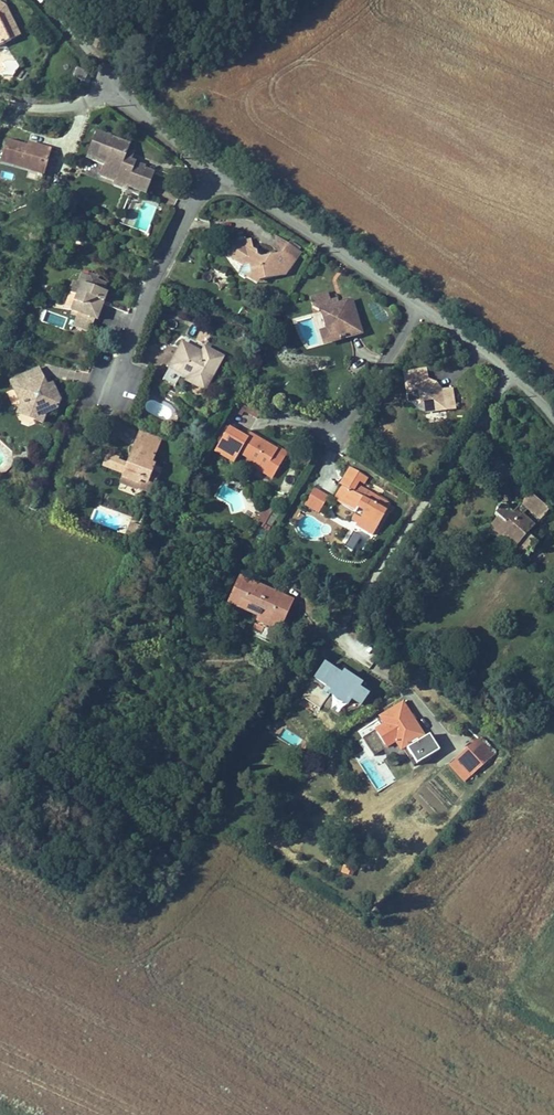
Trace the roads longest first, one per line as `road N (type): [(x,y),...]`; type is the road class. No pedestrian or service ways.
road 1 (residential): [(512,374),(357,596),(346,625),(352,644),(408,694),(453,751)]
road 2 (unclassified): [(212,170),(421,309)]
road 3 (residential): [(105,387),(212,170)]
road 4 (residential): [(339,434),(421,309)]
road 5 (unclassified): [(115,90),(212,170)]

